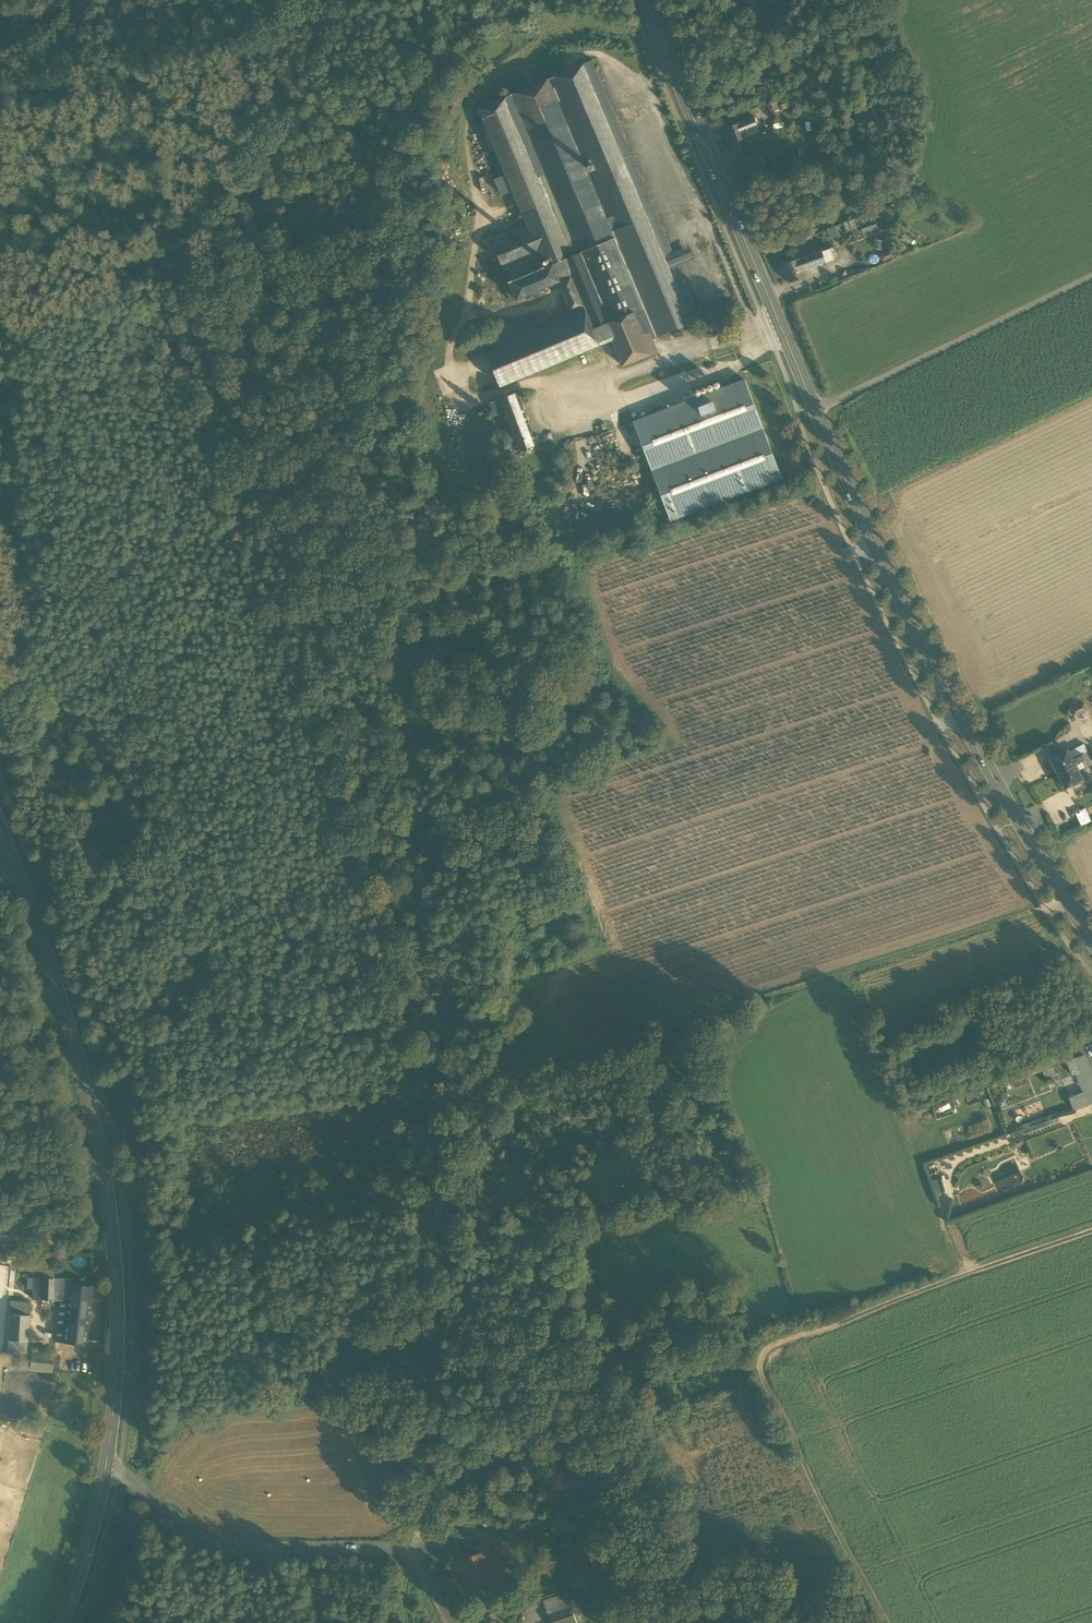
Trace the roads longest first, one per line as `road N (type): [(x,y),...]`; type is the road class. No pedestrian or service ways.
road 1 (track): [(413,1553),(443,1384),(448,1239),(368,478),(399,272),(388,0)]
road 2 (primary): [(1091,941),(983,759),(863,521),(645,0)]
road 3 (track): [(1091,1231),(761,1342),(748,1355),(886,1622)]
road 4 (track): [(436,1114),(1064,896)]
road 5 (secondary): [(107,1459),(118,1368),(114,1251),(101,1159),(81,1070),(0,824)]
road 6 (residential): [(450,1622),(413,1553),(238,1550),(198,1537),(107,1459)]
road 7 (track): [(847,975),(959,1277)]
road 8 (track): [(815,409),(1091,275)]
road 9 (secondary): [(61,1622),(107,1459)]

